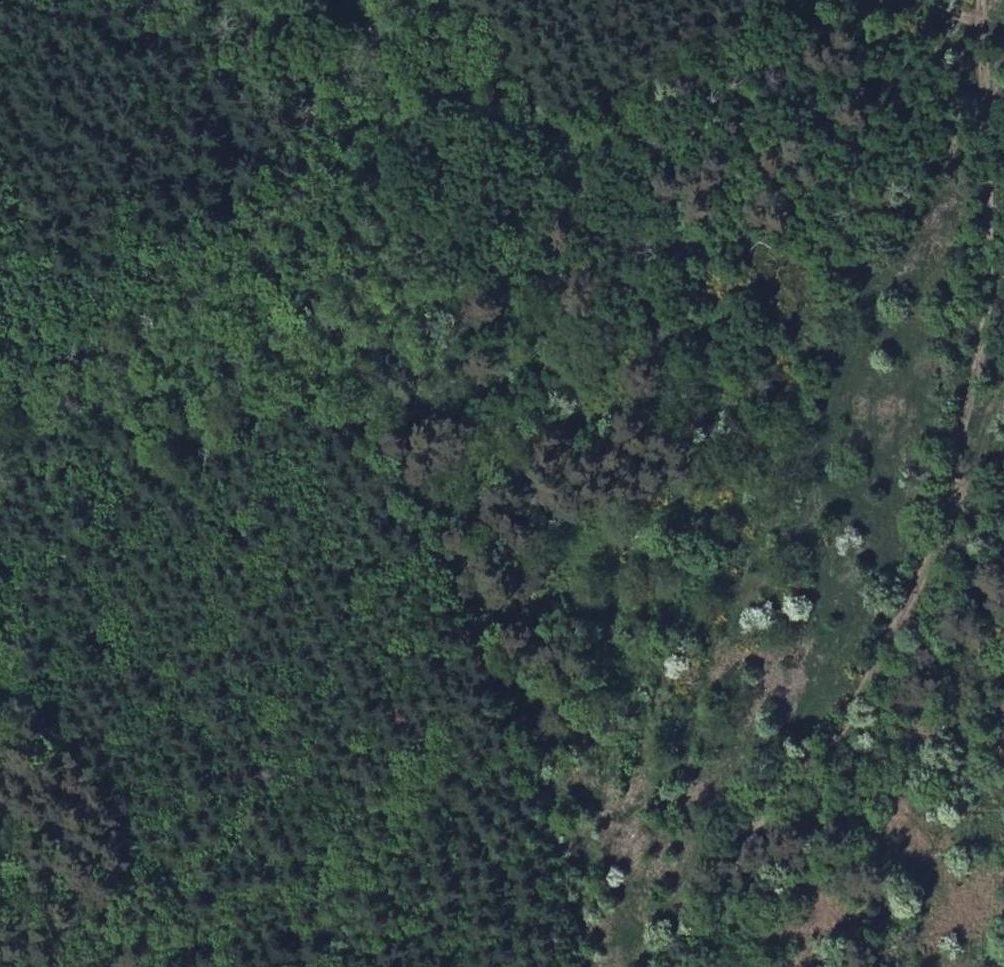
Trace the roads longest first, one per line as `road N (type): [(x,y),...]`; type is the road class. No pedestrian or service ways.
road 1 (track): [(994,0),(991,272),(908,582),(676,966)]
road 2 (track): [(0,420),(167,297),(236,226),(400,0)]

